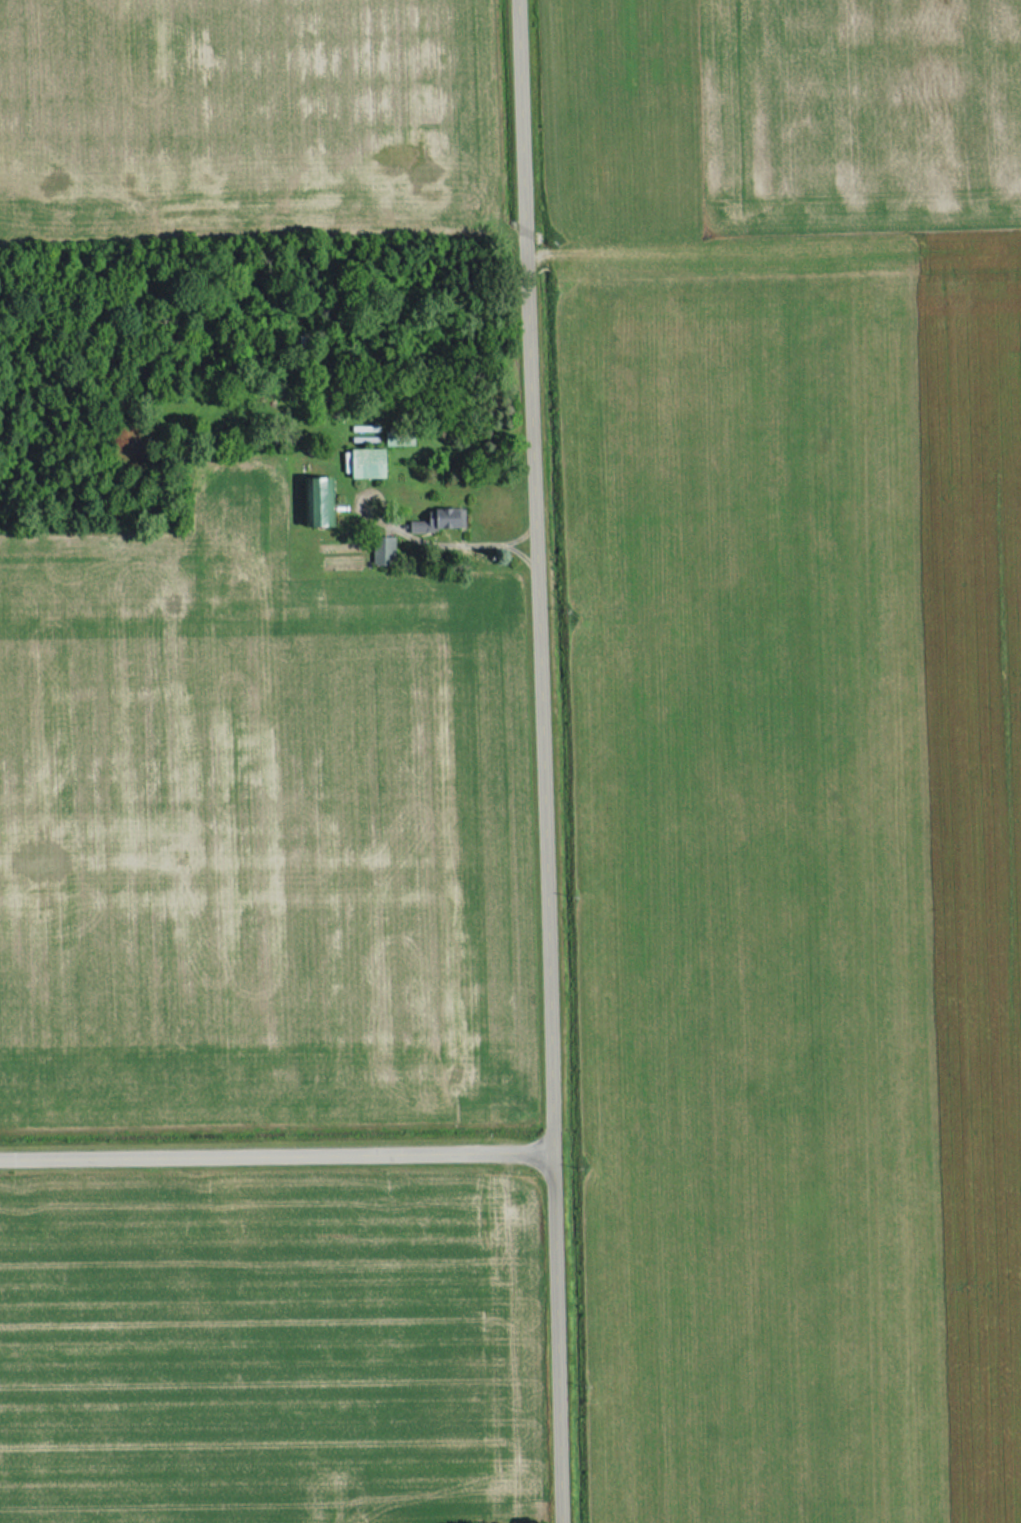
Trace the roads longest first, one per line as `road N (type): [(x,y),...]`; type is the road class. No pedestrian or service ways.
road 1 (residential): [(564,1522),(522,0)]
road 2 (residential): [(0,1155),(557,1151)]

